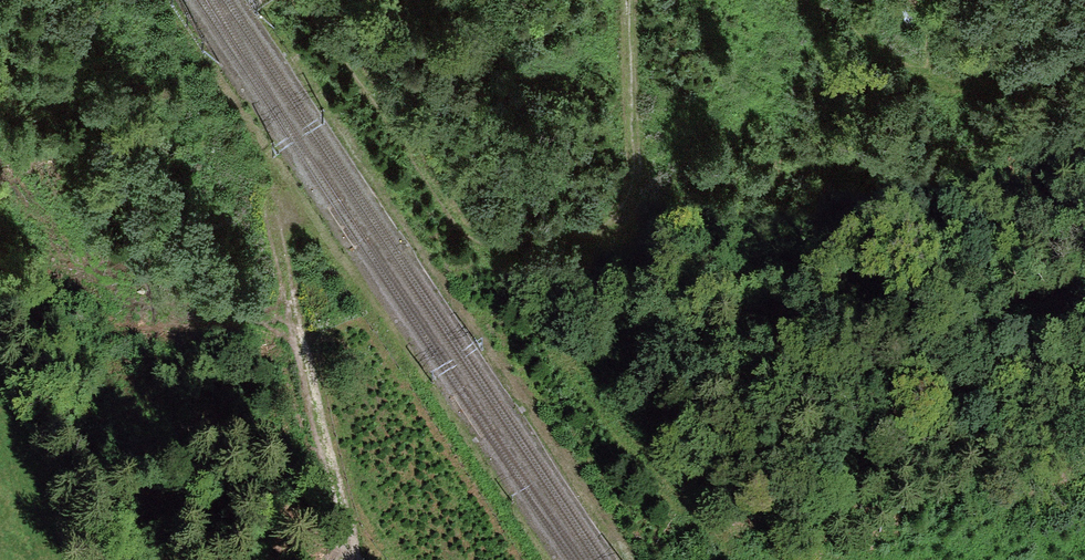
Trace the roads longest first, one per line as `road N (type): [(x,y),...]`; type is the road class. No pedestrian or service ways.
road 1 (track): [(446,206),(702,559)]
road 2 (track): [(446,206),(529,237),(596,233),(632,208),(643,159),(631,0)]
road 3 (track): [(302,280),(353,559)]
road 4 (track): [(302,0),(446,206)]

